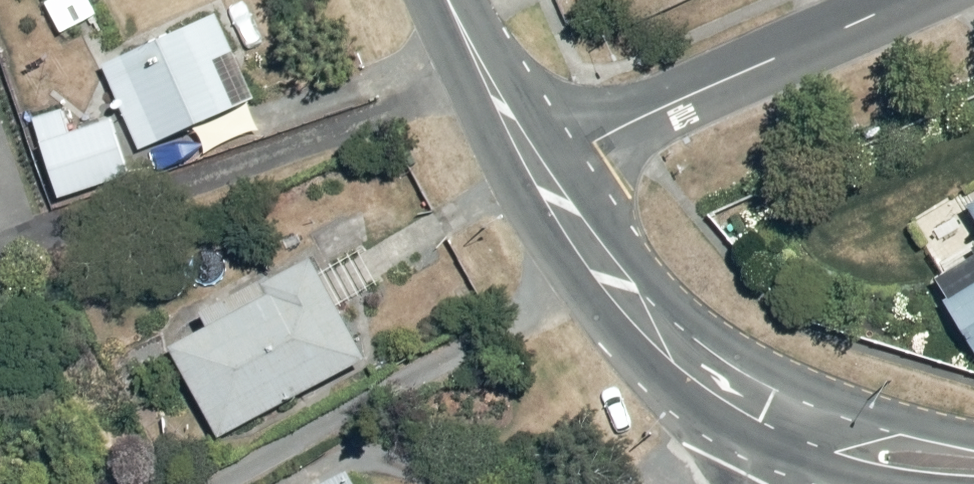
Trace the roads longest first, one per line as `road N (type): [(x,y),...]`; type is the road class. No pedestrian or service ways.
road 1 (residential): [(536,168),(906,0)]
road 2 (tertiary): [(536,168),(608,278),(666,346),(796,428)]
road 3 (tertiary): [(456,0),(536,168)]
road 4 (tertiary): [(796,428),(973,463)]

